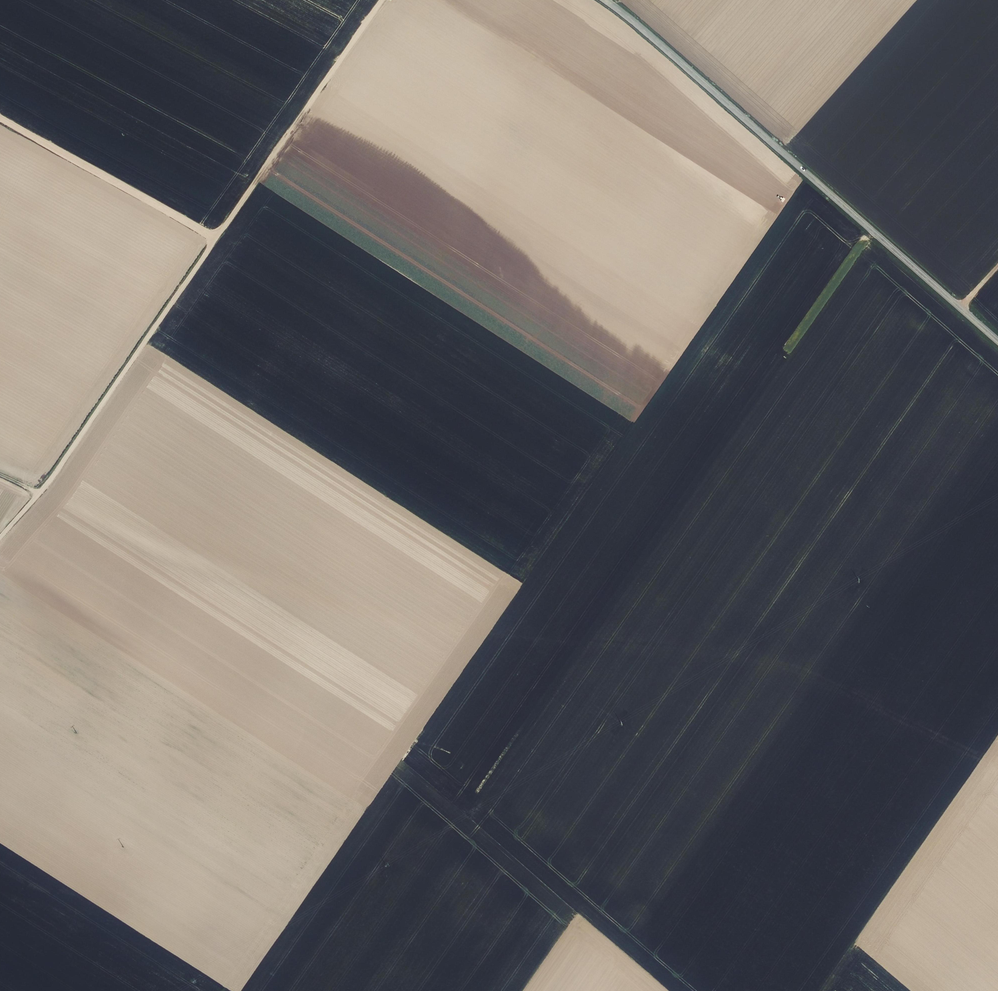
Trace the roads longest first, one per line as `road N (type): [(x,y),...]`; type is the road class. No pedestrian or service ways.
road 1 (track): [(0,534),(42,490),(381,0)]
road 2 (tertiary): [(605,0),(997,342)]

